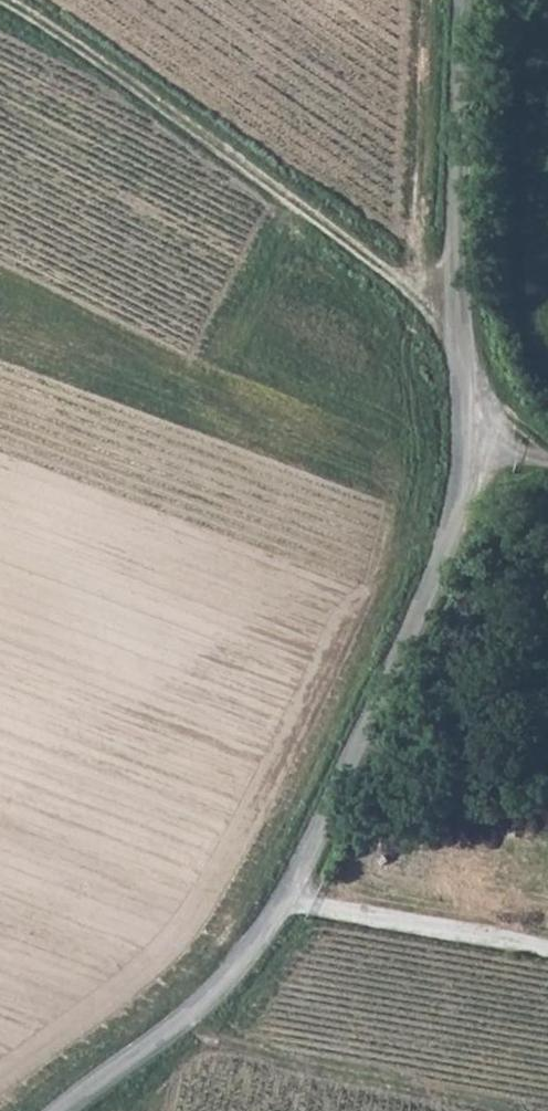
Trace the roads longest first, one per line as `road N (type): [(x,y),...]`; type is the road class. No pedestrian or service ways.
road 1 (unclassified): [(68,1110),(208,1003),(274,928),(381,724),(449,541),(469,449),(453,314),(465,0)]
road 2 (track): [(0,6),(453,314)]
road 3 (track): [(254,951),(219,917),(0,820)]

